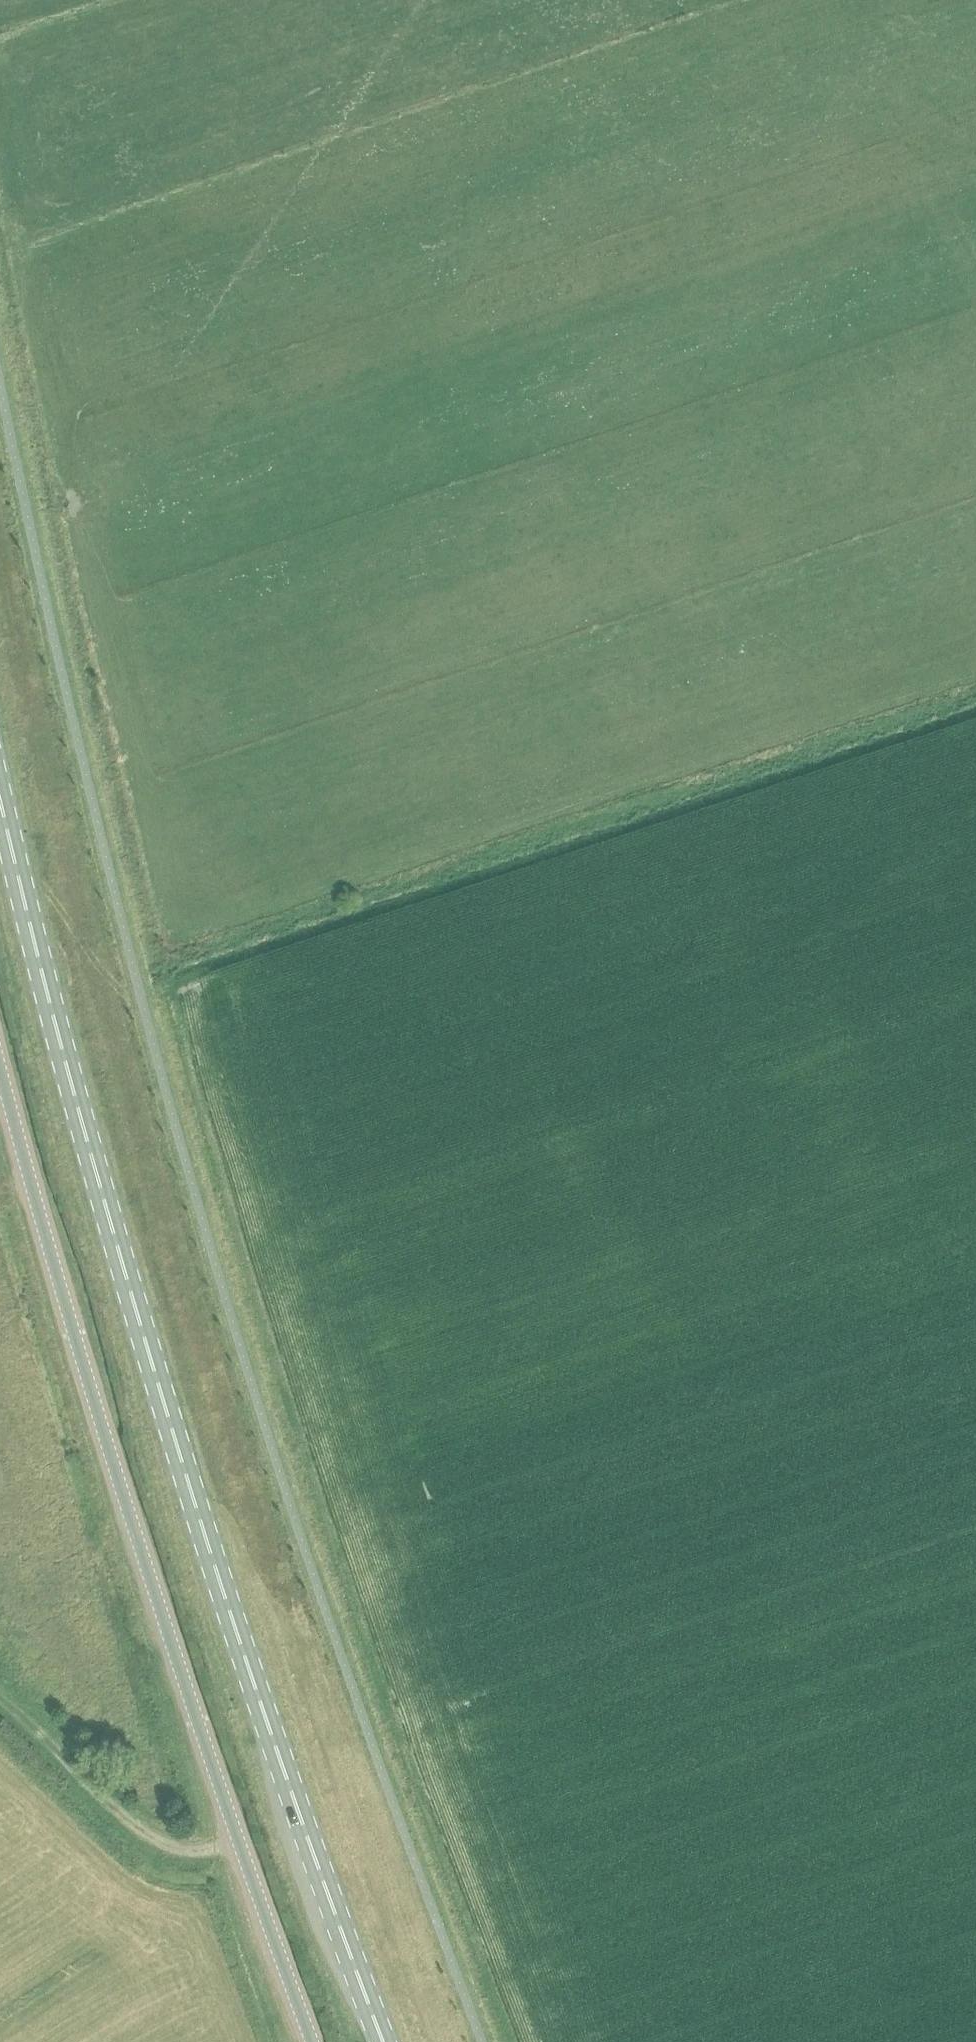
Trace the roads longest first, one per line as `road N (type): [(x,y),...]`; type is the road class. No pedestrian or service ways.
road 1 (secondary): [(0,777),(66,1056),(262,1697),(389,2041)]
road 2 (tertiary): [(313,2041),(136,1535),(0,1062)]
road 3 (track): [(239,1839),(192,1851),(146,1833),(0,1699)]

